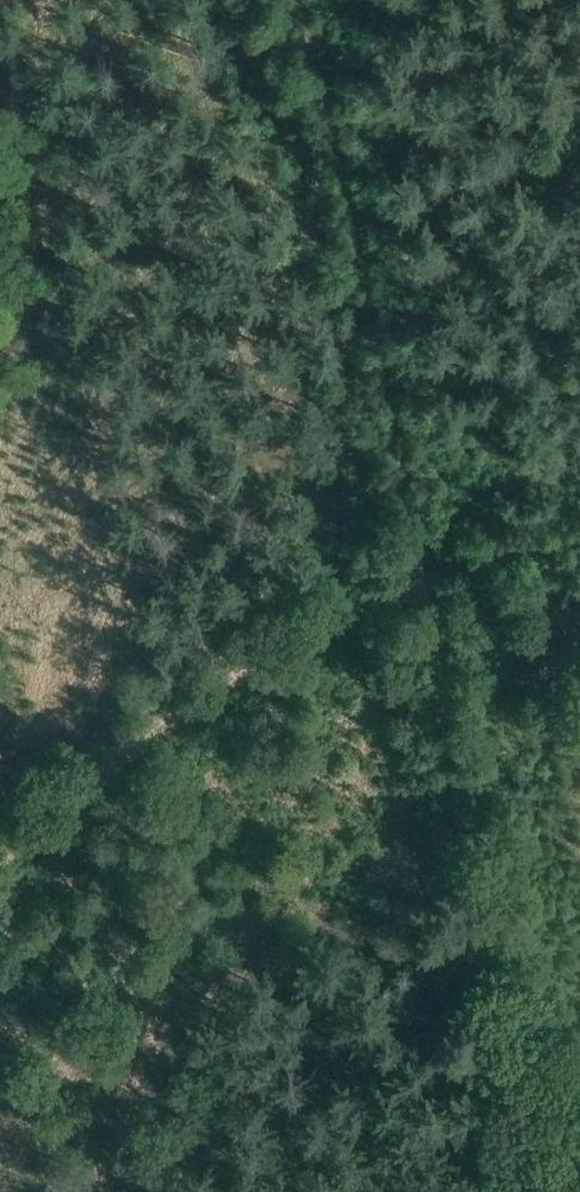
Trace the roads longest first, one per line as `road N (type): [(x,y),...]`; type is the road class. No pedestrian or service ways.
road 1 (track): [(303,0),(427,576),(504,1191)]
road 2 (track): [(579,528),(427,576),(311,625),(87,792),(0,881)]

